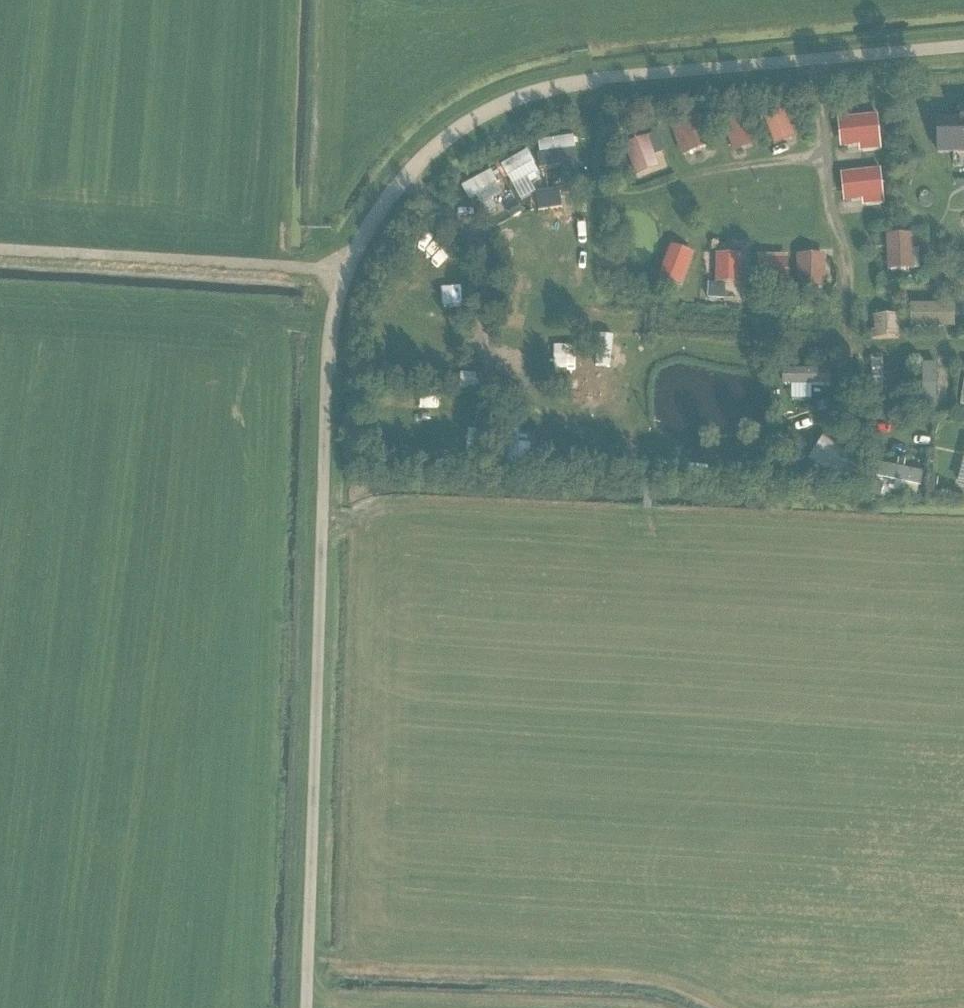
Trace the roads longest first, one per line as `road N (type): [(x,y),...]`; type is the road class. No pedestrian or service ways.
road 1 (unclassified): [(306,1007),(330,352),(339,275),(374,218),(457,129),(514,99),(643,74),(963,45)]

